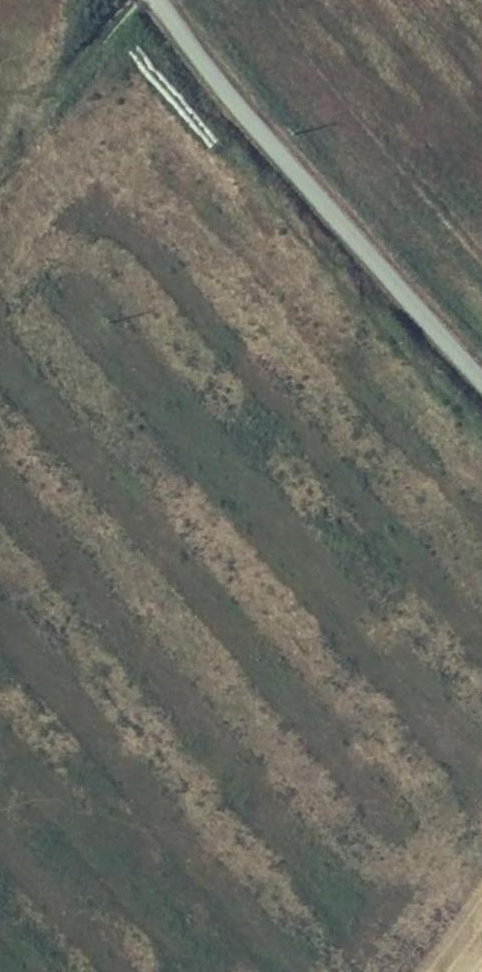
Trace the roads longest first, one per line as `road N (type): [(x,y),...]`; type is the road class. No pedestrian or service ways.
road 1 (unclassified): [(481,380),(248,116),(159,0)]

